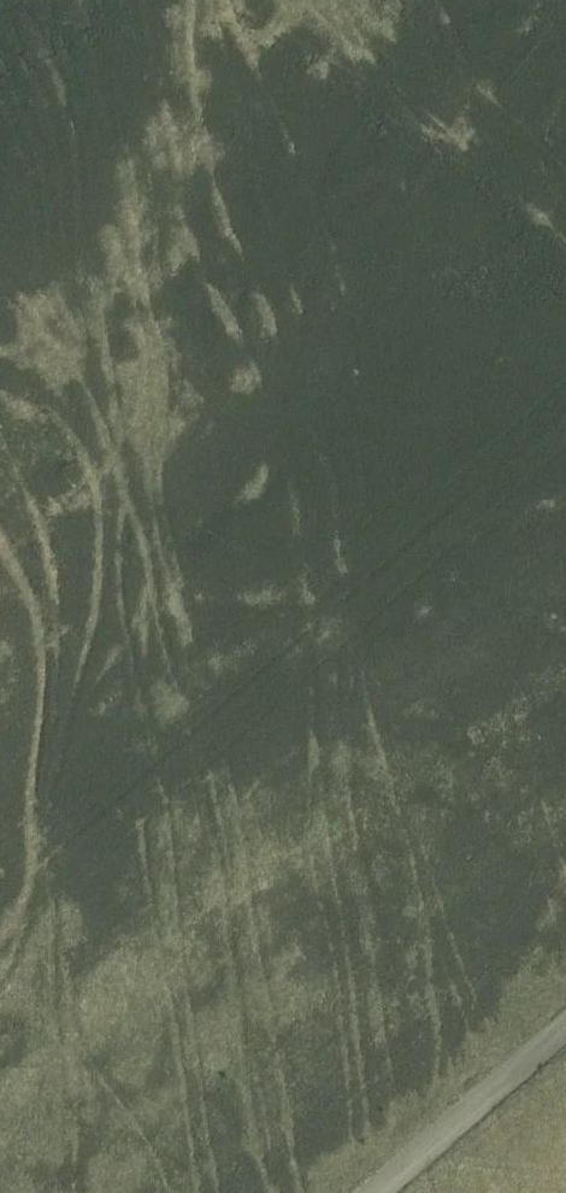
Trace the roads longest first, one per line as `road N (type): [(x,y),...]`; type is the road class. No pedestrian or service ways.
road 1 (track): [(376,1192),(565,1022)]

